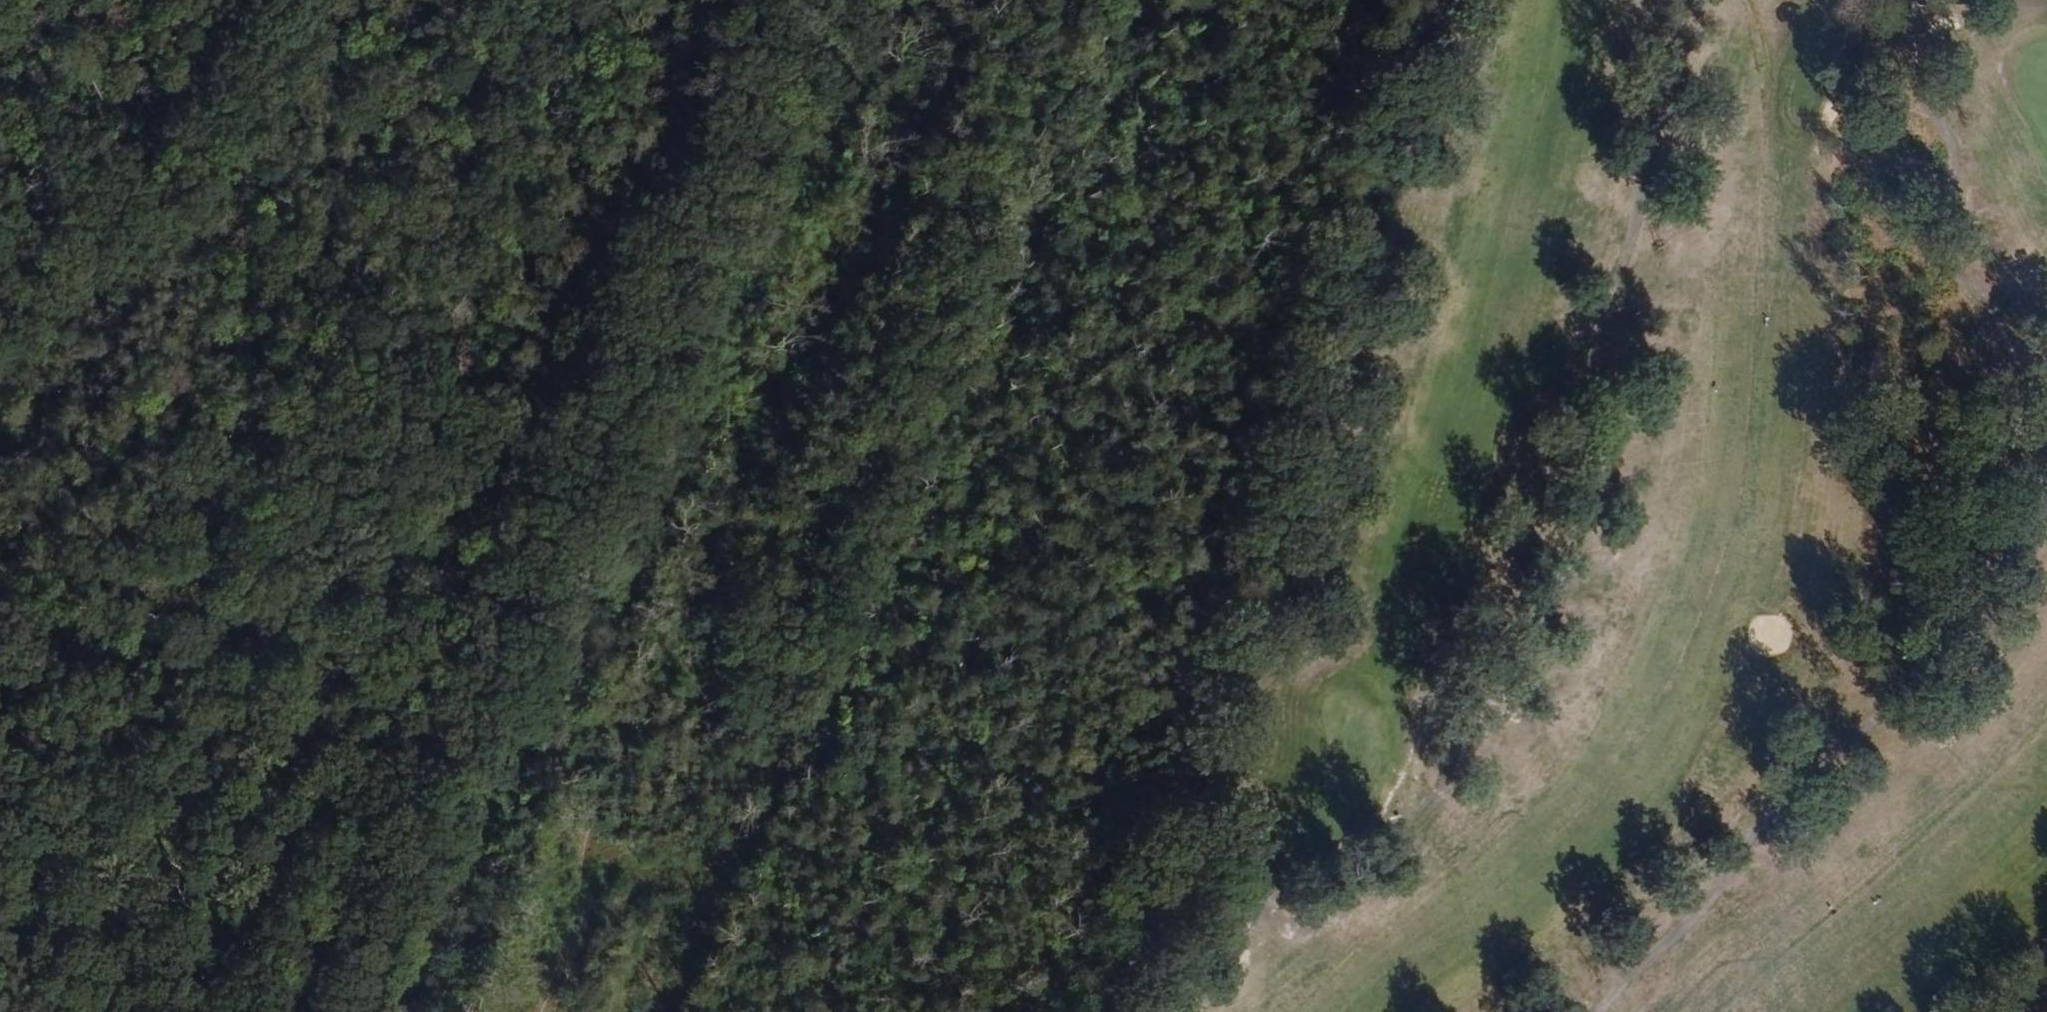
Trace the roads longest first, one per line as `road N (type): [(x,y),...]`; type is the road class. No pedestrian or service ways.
road 1 (track): [(909,0),(585,838),(543,1011)]
road 2 (track): [(1371,0),(1218,603),(1059,1011)]

